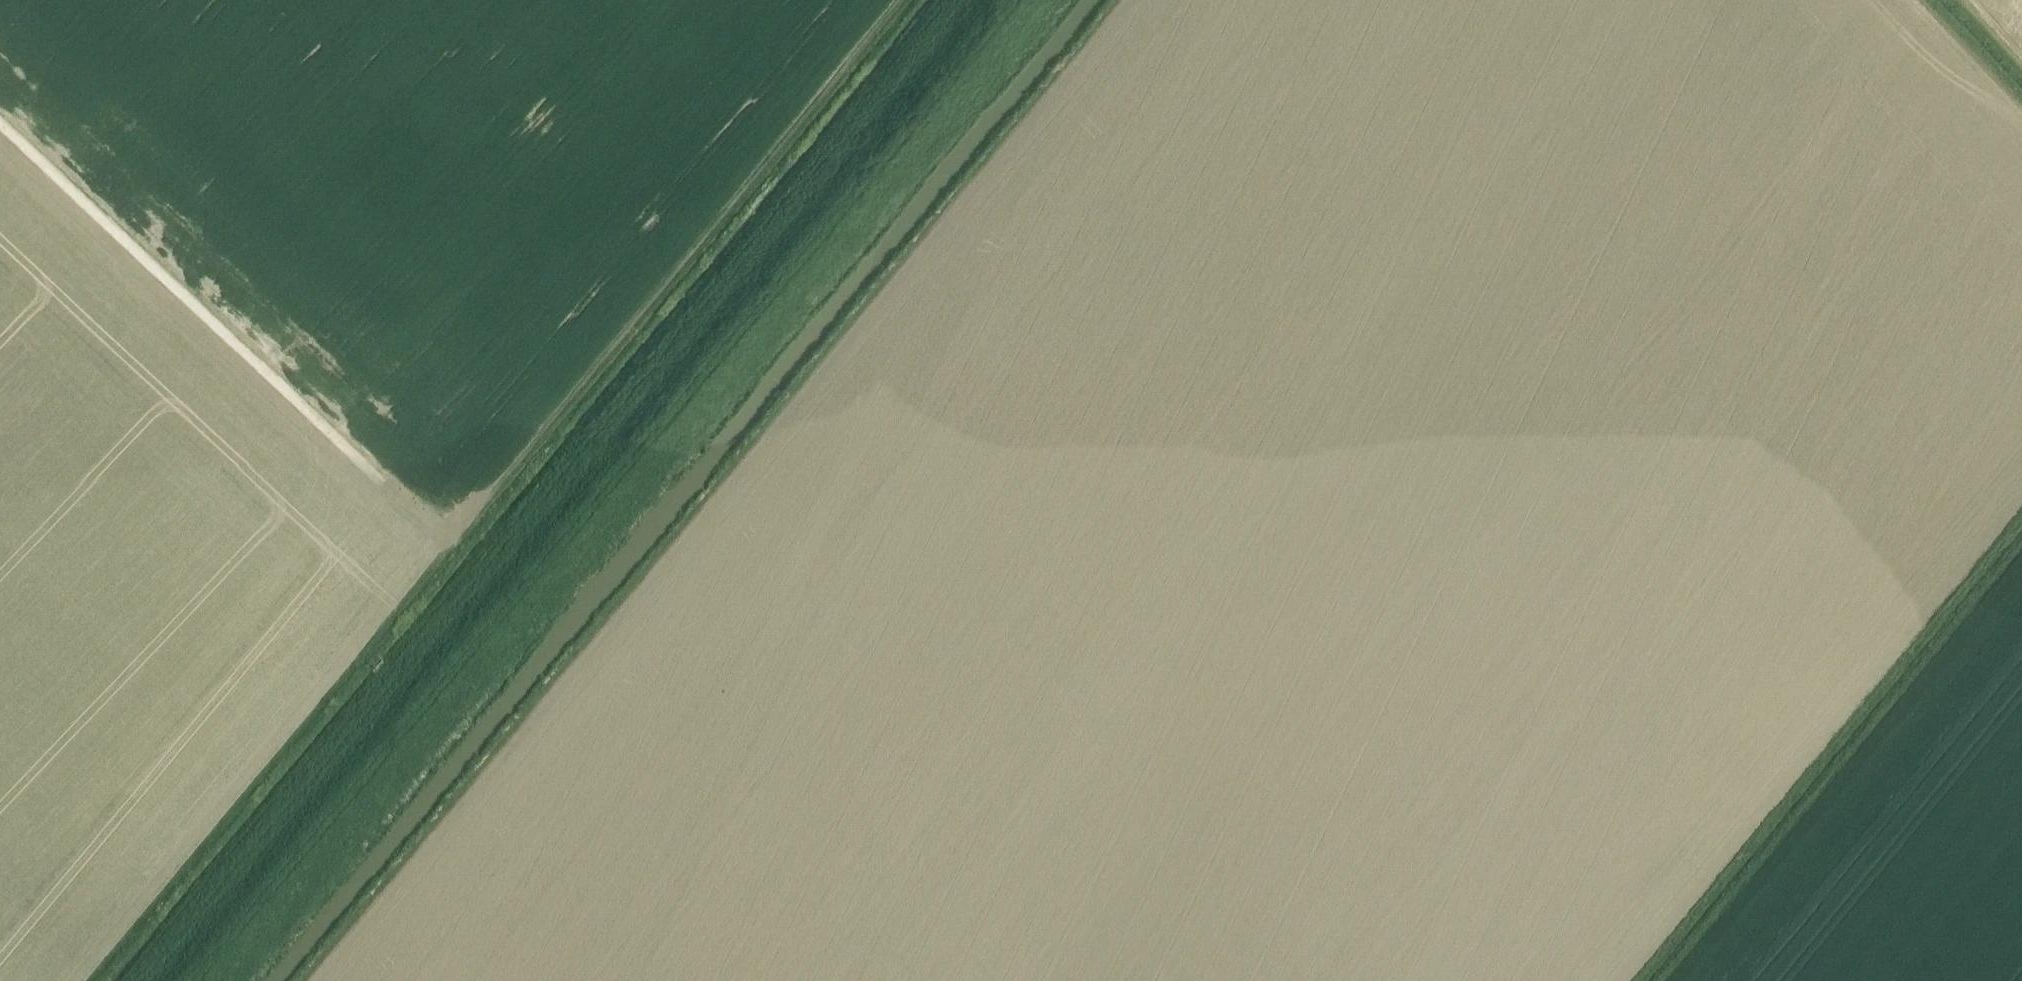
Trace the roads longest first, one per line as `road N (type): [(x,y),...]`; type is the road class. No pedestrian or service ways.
road 1 (track): [(1006,0),(192,980)]

